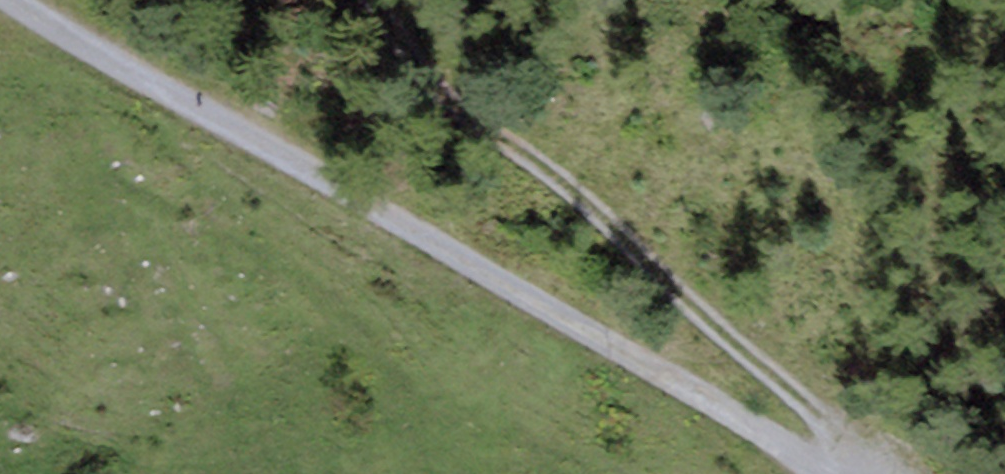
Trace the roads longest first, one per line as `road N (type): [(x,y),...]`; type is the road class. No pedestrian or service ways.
road 1 (track): [(836,473),(101,58),(26,0)]
road 2 (track): [(837,473),(813,410),(377,0)]

